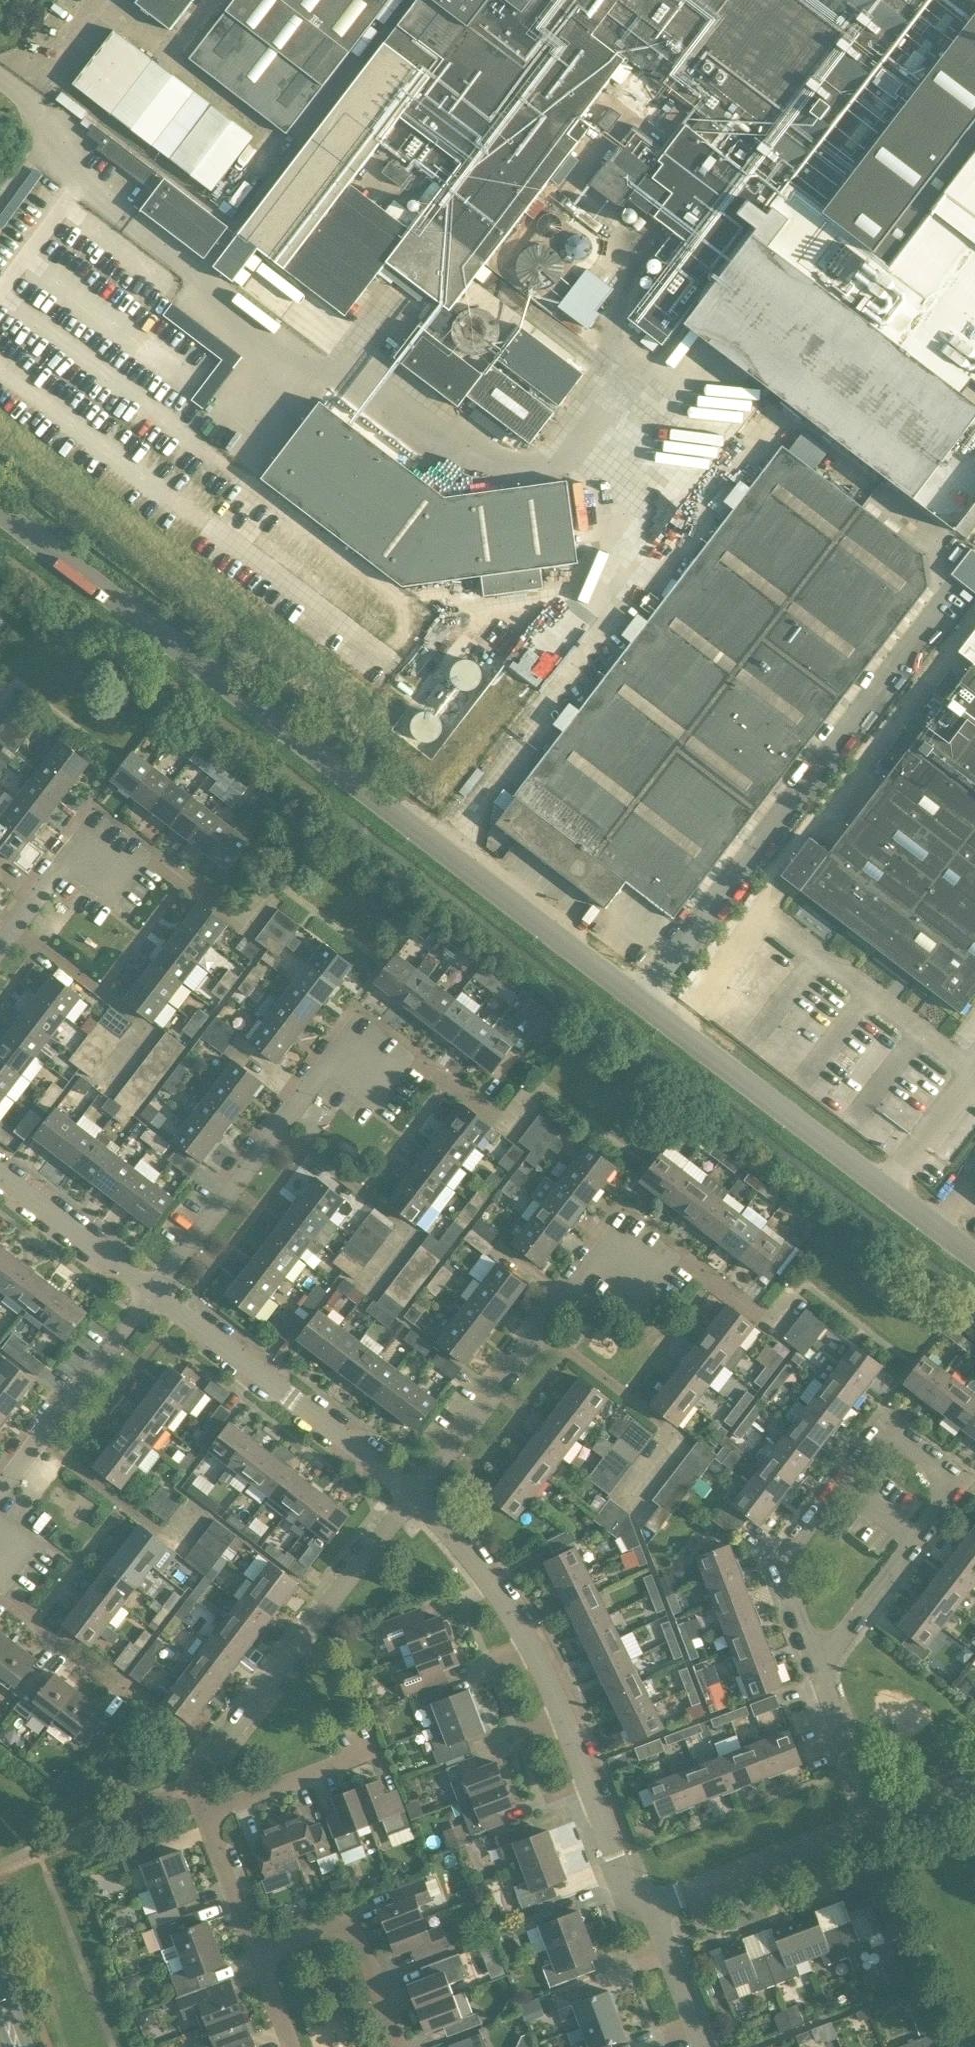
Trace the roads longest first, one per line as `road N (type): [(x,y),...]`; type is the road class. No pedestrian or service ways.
road 1 (unclassified): [(0,512),(974,1258)]
road 2 (residential): [(822,1667),(948,1497),(949,1478),(880,1424),(783,1549),(782,1567)]
road 3 (residential): [(413,1498),(536,1649),(615,1859),(641,1904)]
road 4 (residential): [(413,1498),(214,1749),(201,1785),(206,1812)]
road 5 (residential): [(16,924),(96,814),(244,922),(264,895)]
road 6 (residential): [(543,1326),(626,1225),(645,1229),(772,1323),(798,1289)]
road 7 (residential): [(278,1126),(348,1031),(364,1023),(505,1123),(525,1098)]
road 8 (residential): [(149,1291),(413,1498)]
road 9 (residential): [(100,1089),(152,1027),(16,924)]
road 10 (residential): [(629,1505),(671,1444),(666,1428),(543,1326)]
road 11 (residential): [(641,1904),(873,1820)]
road 12 (residential): [(365,1292),(399,1247),(404,1223),(278,1126)]
road 13 (residential): [(259,1954),(345,1926),(361,1932),(402,2046)]
road 14 (residential): [(203,1507),(175,1545),(41,1439)]
road 15 (residential): [(413,1498),(543,1326)]
road 16 (residential): [(149,1291),(278,1126)]
road 17 (residential): [(0,1175),(149,1291)]
road 18 (residential): [(41,1439),(149,1291)]
road 19 (residential): [(206,1812),(375,1749)]
road 20 (residential): [(873,1820),(822,1667)]
road 21 (residential): [(641,1904),(670,1944),(704,2046)]
road 22 (residential): [(206,1812),(259,1954)]

